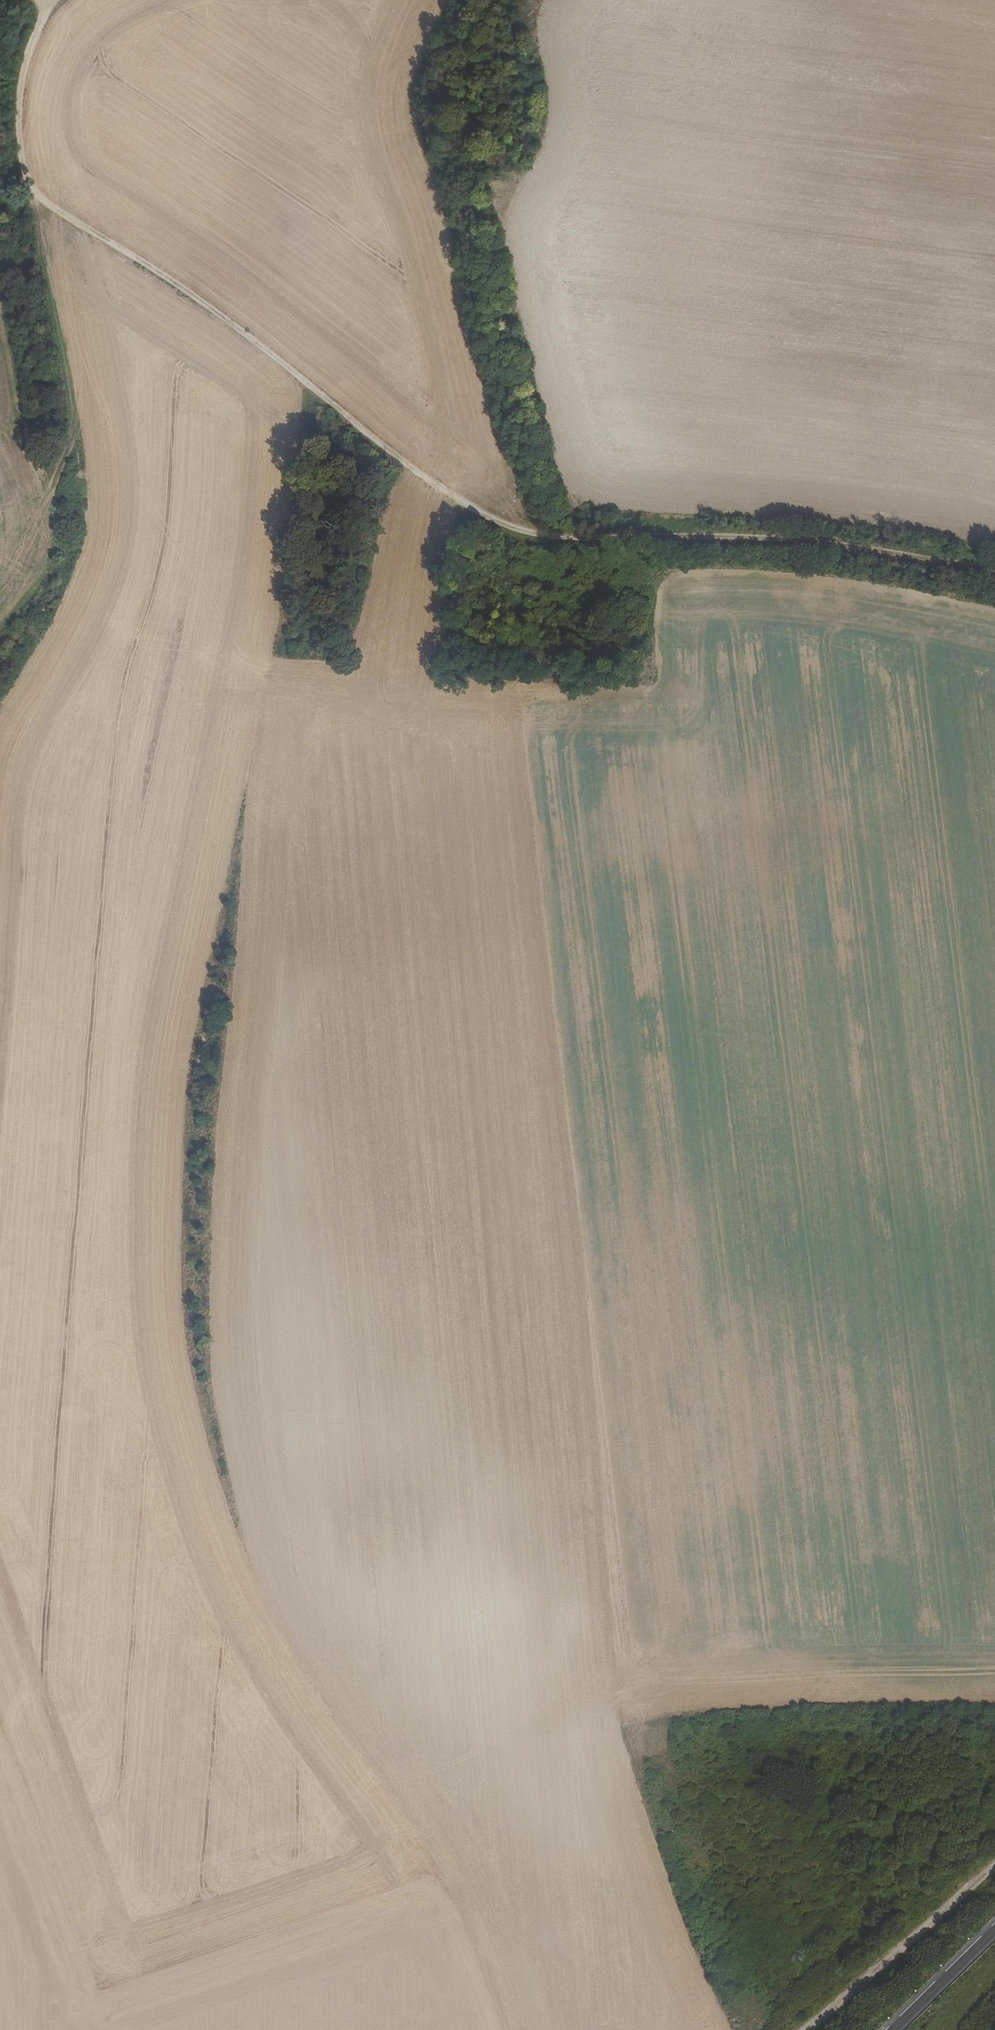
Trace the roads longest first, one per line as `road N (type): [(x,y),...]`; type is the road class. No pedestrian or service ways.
road 1 (track): [(43,0),(24,63),(18,120),(28,184),(272,354),(473,511),(532,532),(776,537),(994,573)]
road 2 (track): [(994,1865),(805,2029)]
road 3 (motorway): [(994,1932),(896,2029)]

